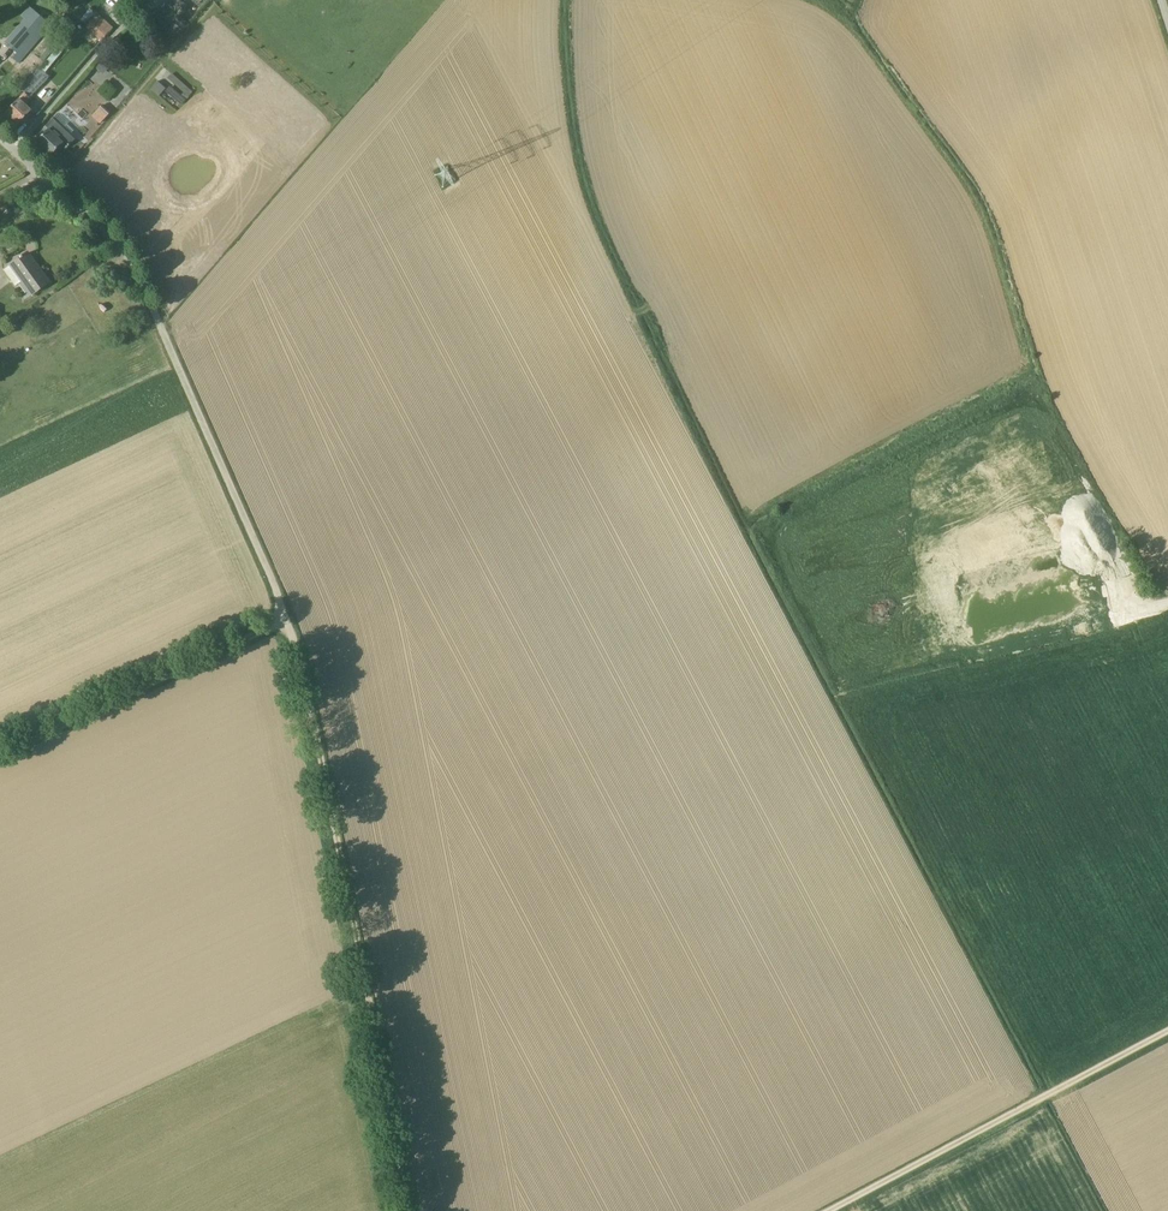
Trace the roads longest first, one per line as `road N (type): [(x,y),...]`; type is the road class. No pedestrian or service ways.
road 1 (track): [(410,1210),(308,695),(284,617),(219,655),(0,753)]
road 2 (unclassified): [(284,617),(136,271),(104,227),(0,136)]
road 3 (track): [(829,1210),(1167,1031)]

